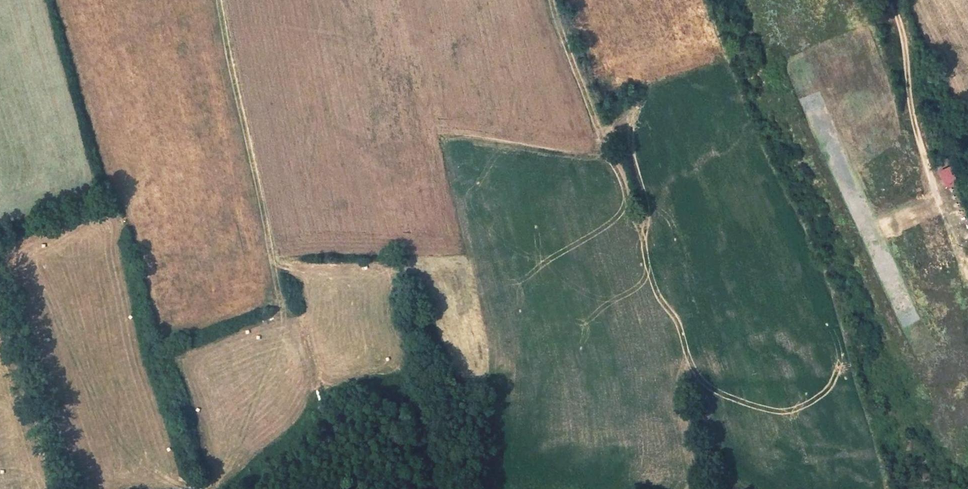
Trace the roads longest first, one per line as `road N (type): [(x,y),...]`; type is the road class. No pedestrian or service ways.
road 1 (track): [(889,0),(905,43),(911,107),(964,282)]

